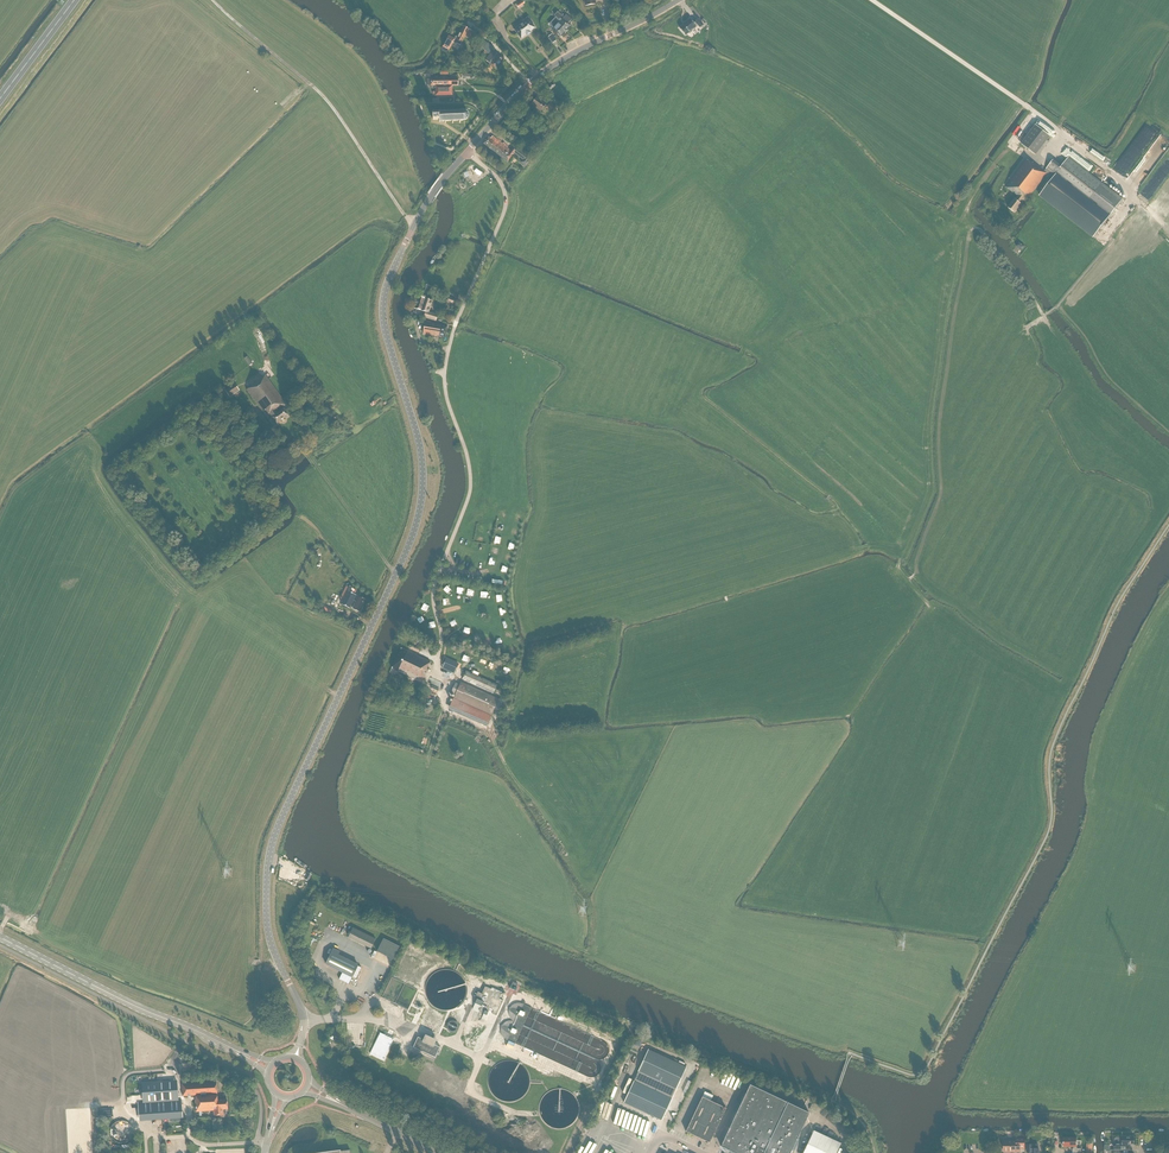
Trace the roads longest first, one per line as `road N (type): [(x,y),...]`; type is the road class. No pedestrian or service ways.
road 1 (tertiary): [(296,1058),(304,1018),(269,935),(269,863),(422,507),(418,440),(386,330),(386,293),(432,195),(467,152)]
road 2 (track): [(414,227),(328,102),(213,0)]
road 3 (secondary): [(239,1052),(0,937)]
road 4 (tertiary): [(467,152),(549,69),(679,0)]
road 5 (unclassified): [(445,377),(507,199),(499,180),(467,152)]
road 6 (track): [(397,576),(307,452)]
road 7 (trunk): [(0,100),(75,0)]

